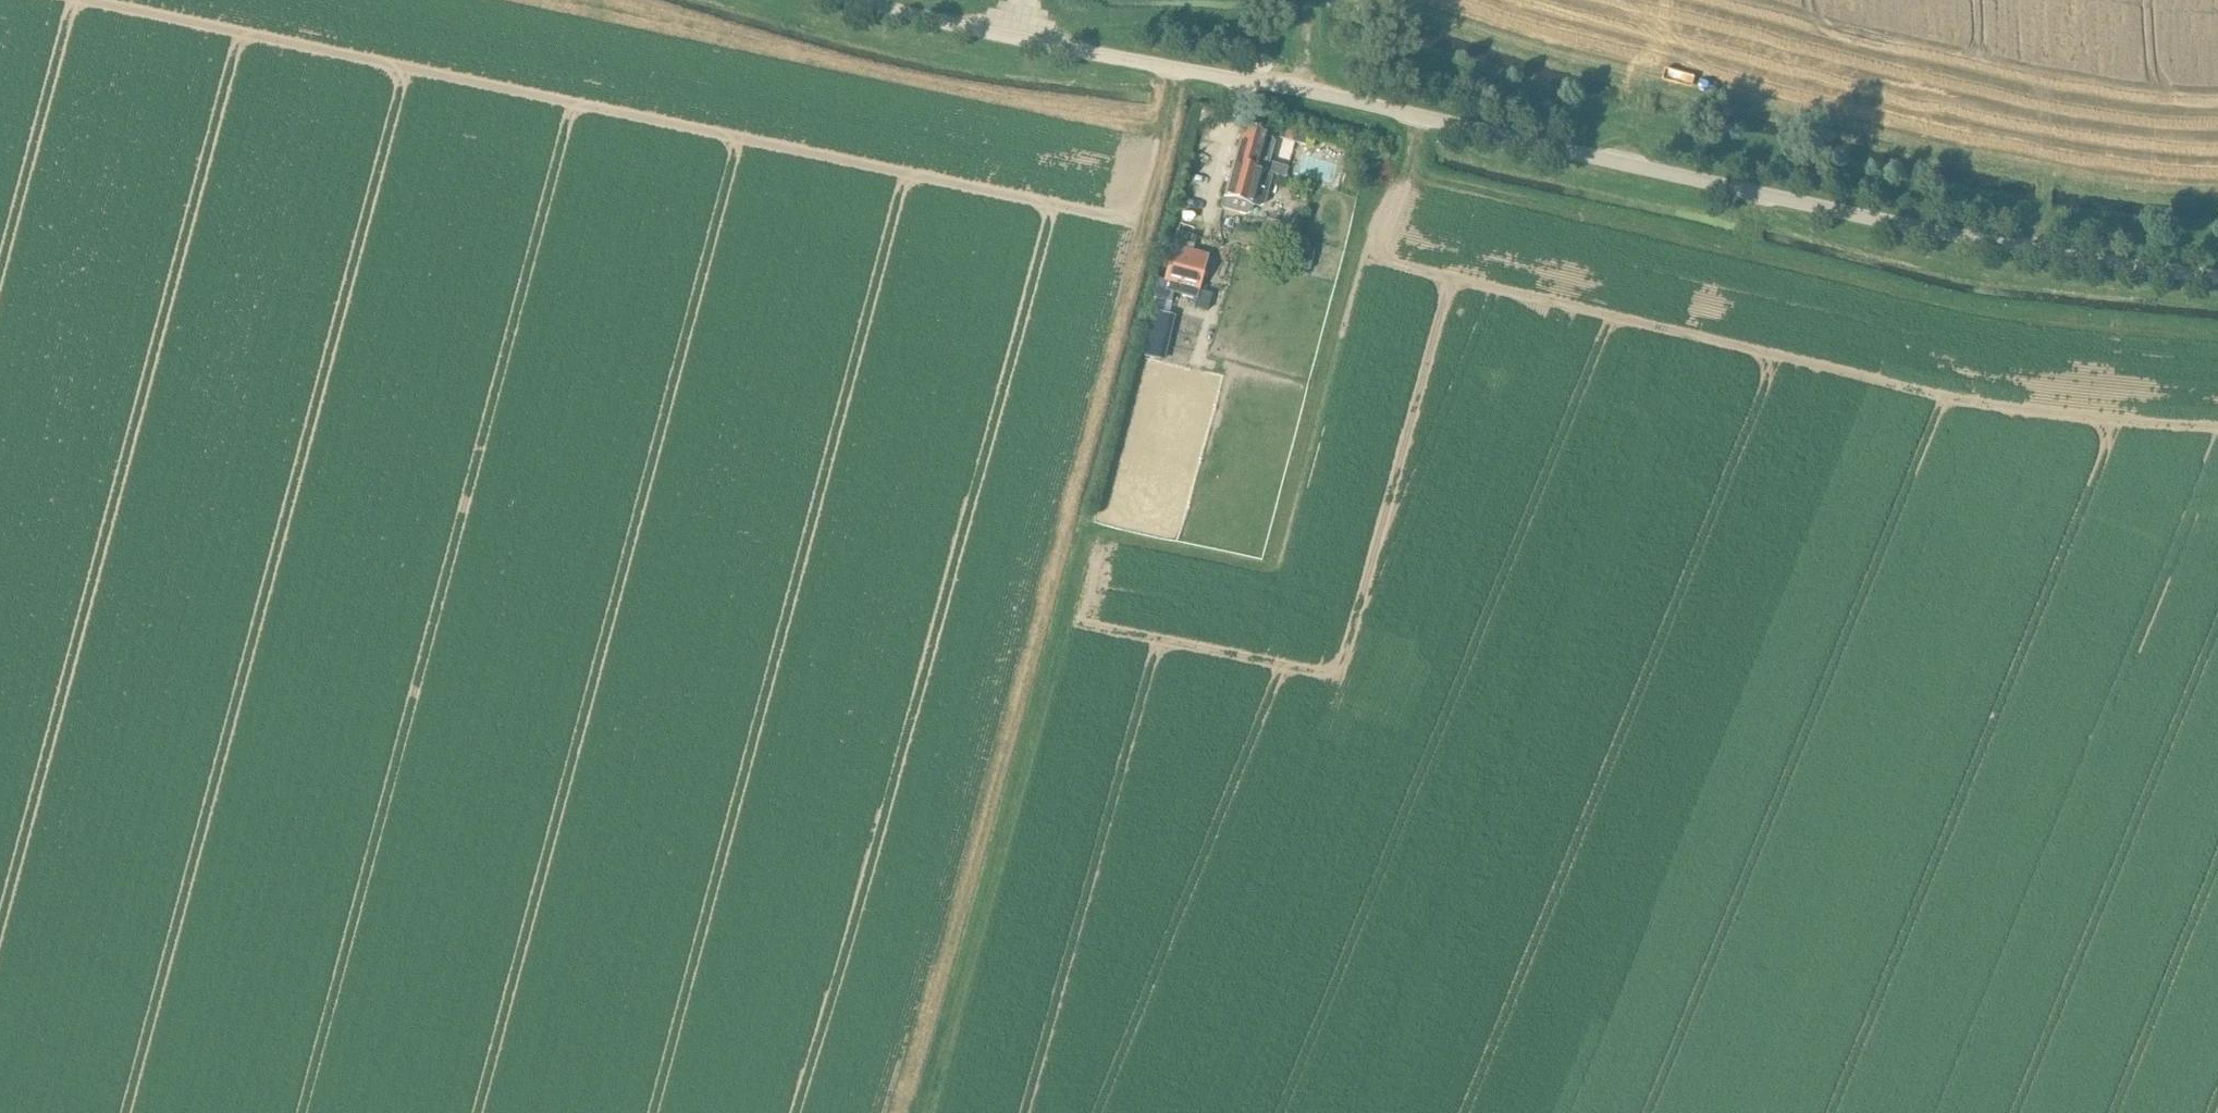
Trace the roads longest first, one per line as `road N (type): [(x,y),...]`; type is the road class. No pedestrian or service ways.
road 1 (track): [(920,1112),(1088,533),(1267,568),(1376,164),(1945,305),(2217,332)]
road 2 (unclassified): [(2217,279),(1950,236),(849,0)]
road 3 (track): [(898,1112),(1165,163),(1171,70)]
road 4 (track): [(1308,6),(1377,4),(1973,160),(2217,196)]
road 5 (track): [(603,0),(921,83),(1168,120)]

